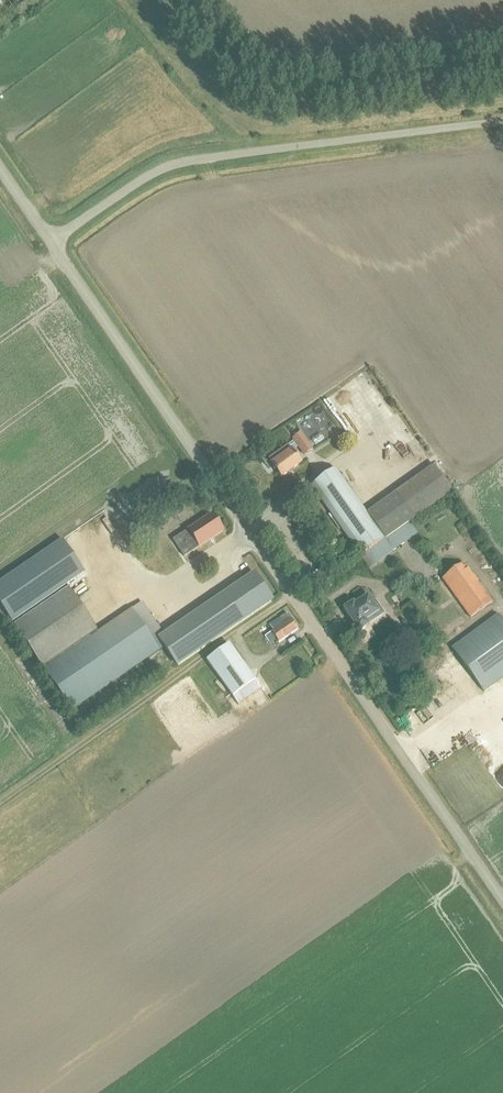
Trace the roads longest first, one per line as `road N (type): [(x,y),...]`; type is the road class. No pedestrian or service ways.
road 1 (unclassified): [(502,897),(52,241)]
road 2 (unclassified): [(52,241),(170,164),(502,121)]

